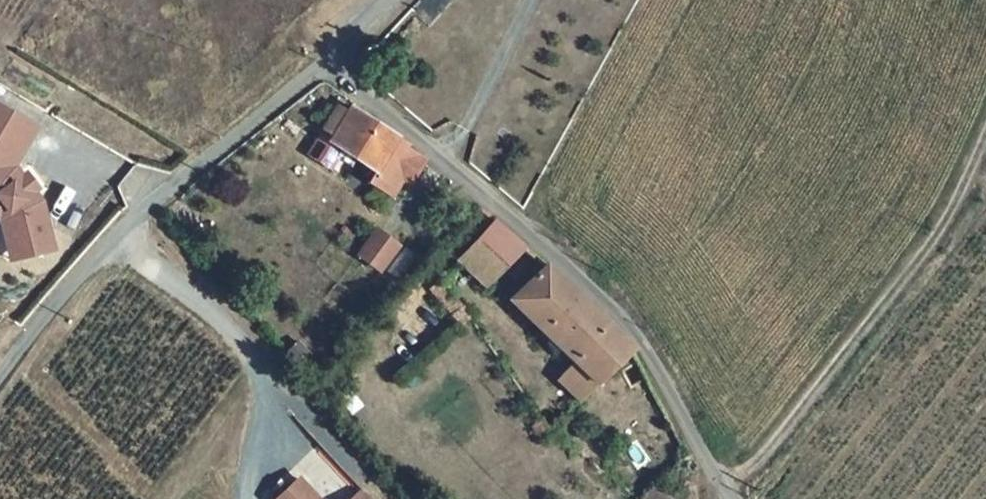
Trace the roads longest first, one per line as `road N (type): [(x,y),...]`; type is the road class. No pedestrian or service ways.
road 1 (residential): [(329,61),(613,314),(736,498)]
road 2 (unclassified): [(0,375),(85,265),(167,189),(329,61)]
road 3 (track): [(728,492),(948,217),(985,133)]

